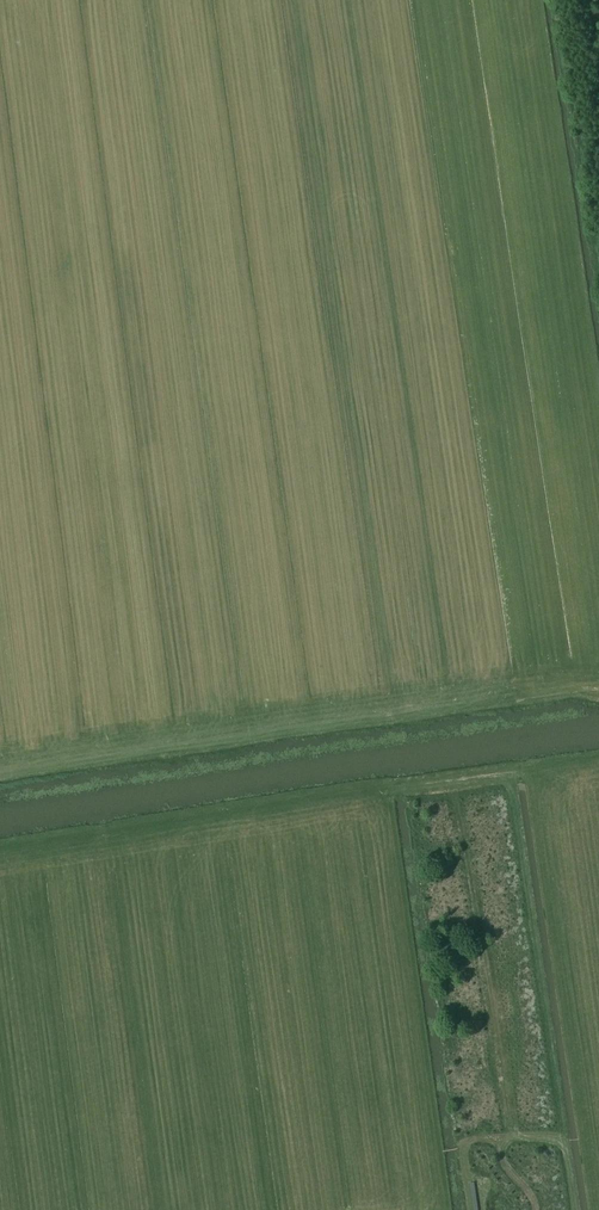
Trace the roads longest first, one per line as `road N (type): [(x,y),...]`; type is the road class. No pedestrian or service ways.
road 1 (track): [(598,687),(0,770)]

